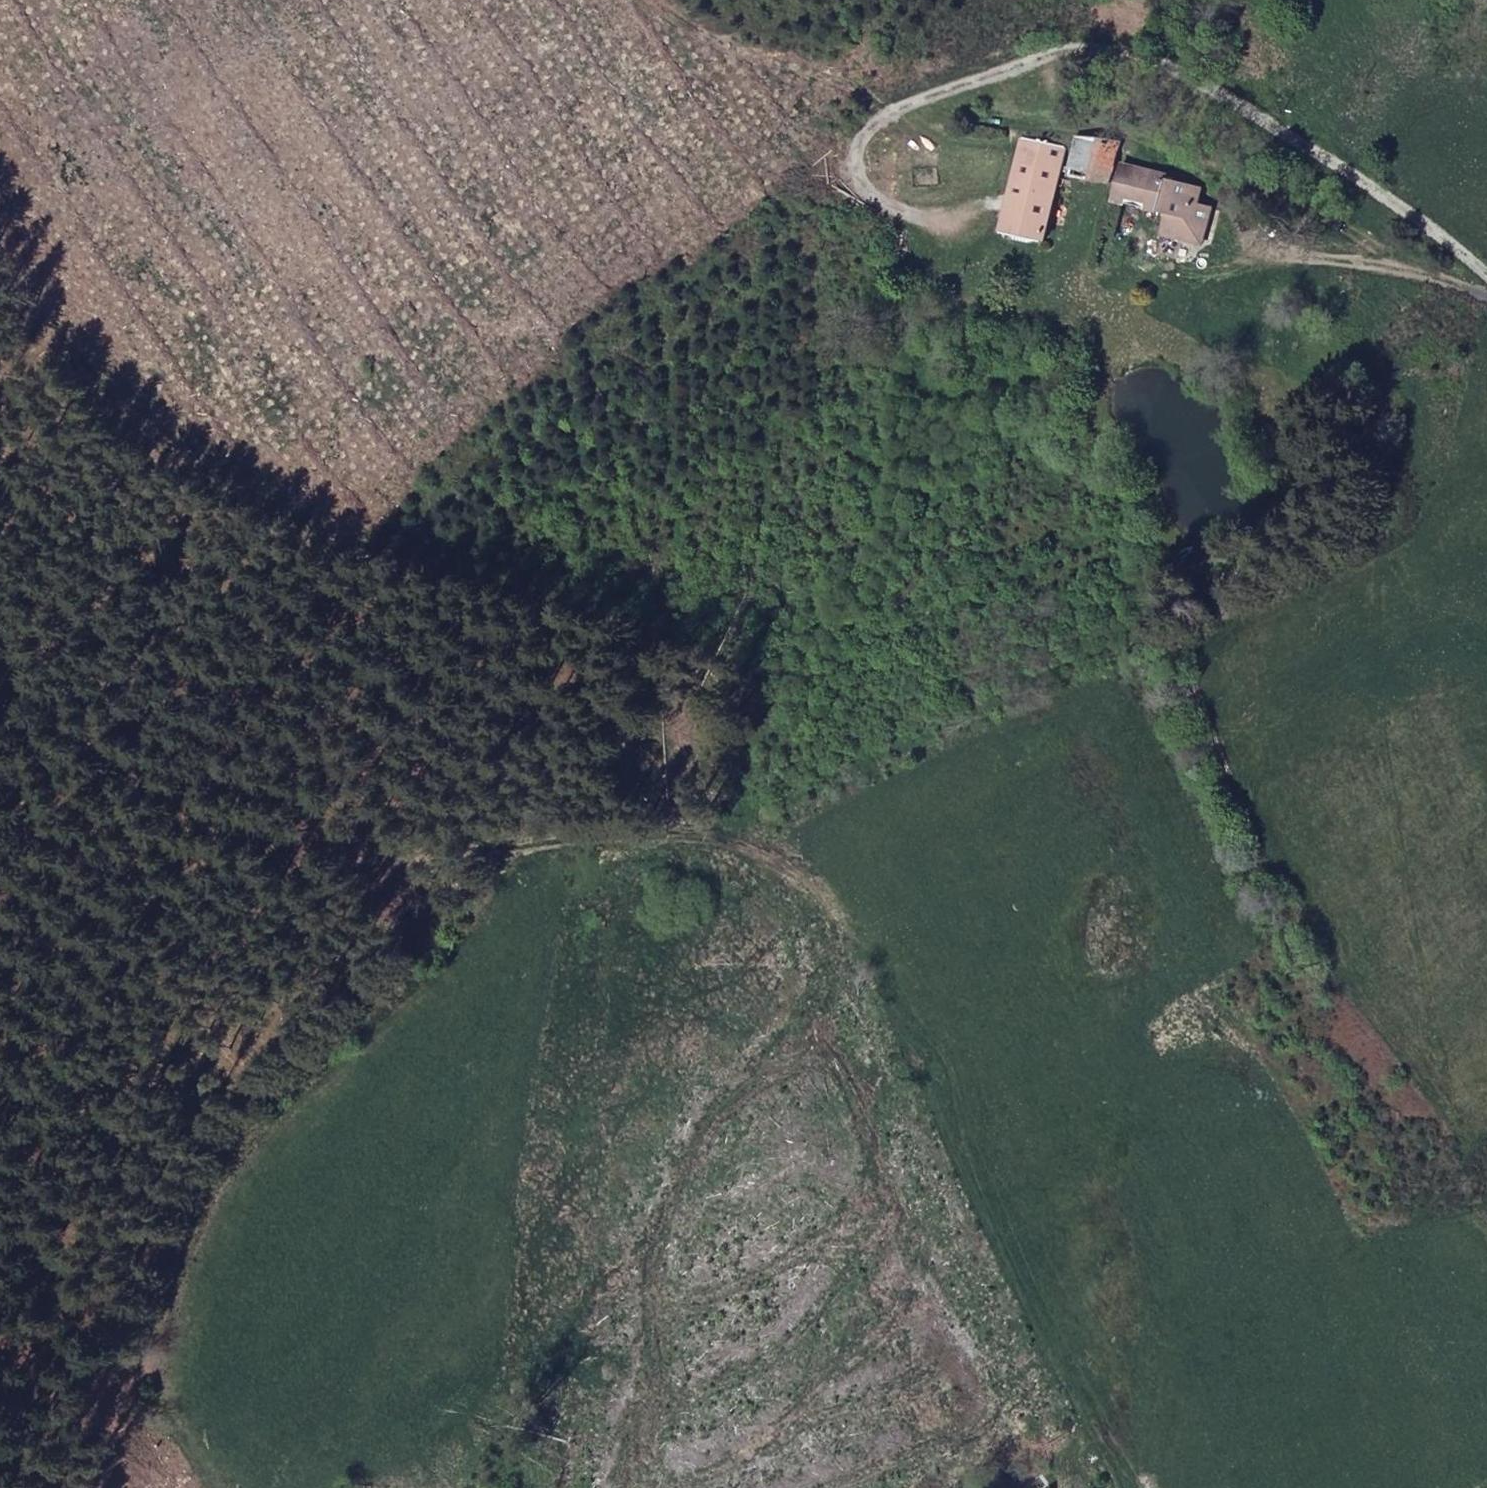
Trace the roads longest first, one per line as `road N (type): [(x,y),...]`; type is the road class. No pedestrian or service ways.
road 1 (track): [(1135,1487),(837,881),(762,822),(667,816),(501,835),(394,835),(260,796),(62,676),(0,617)]
road 2 (track): [(1486,276),(1427,223),(1324,157),(1123,48),(1084,48),(1028,63),(872,123),(856,148),(878,205),(915,216),(975,217)]

